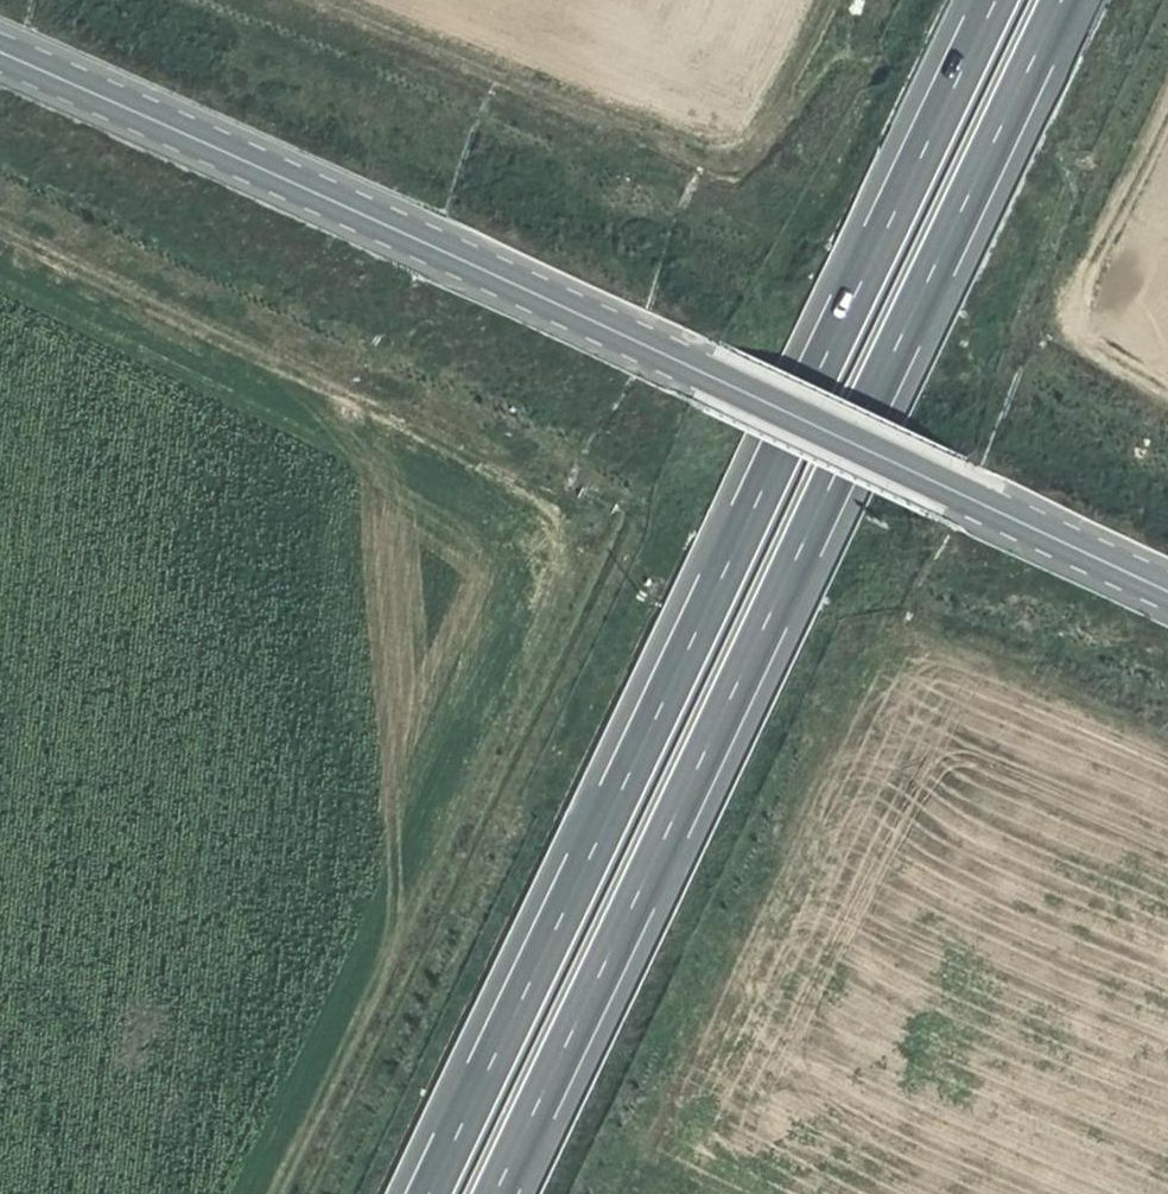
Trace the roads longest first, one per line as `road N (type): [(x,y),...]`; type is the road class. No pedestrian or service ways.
road 1 (track): [(0,227),(561,509),(566,556),(386,965),(275,1193)]
road 2 (motorway): [(987,0),(417,1193)]
road 3 (motorway): [(484,1193),(1051,0)]
road 4 (secondary): [(695,365),(0,59)]
road 5 (track): [(322,0),(720,162),(753,157),(833,0)]
road 6 (secondary): [(695,365),(1167,588)]
road 7 (track): [(1167,393),(1076,330),(1075,292),(1167,98)]

